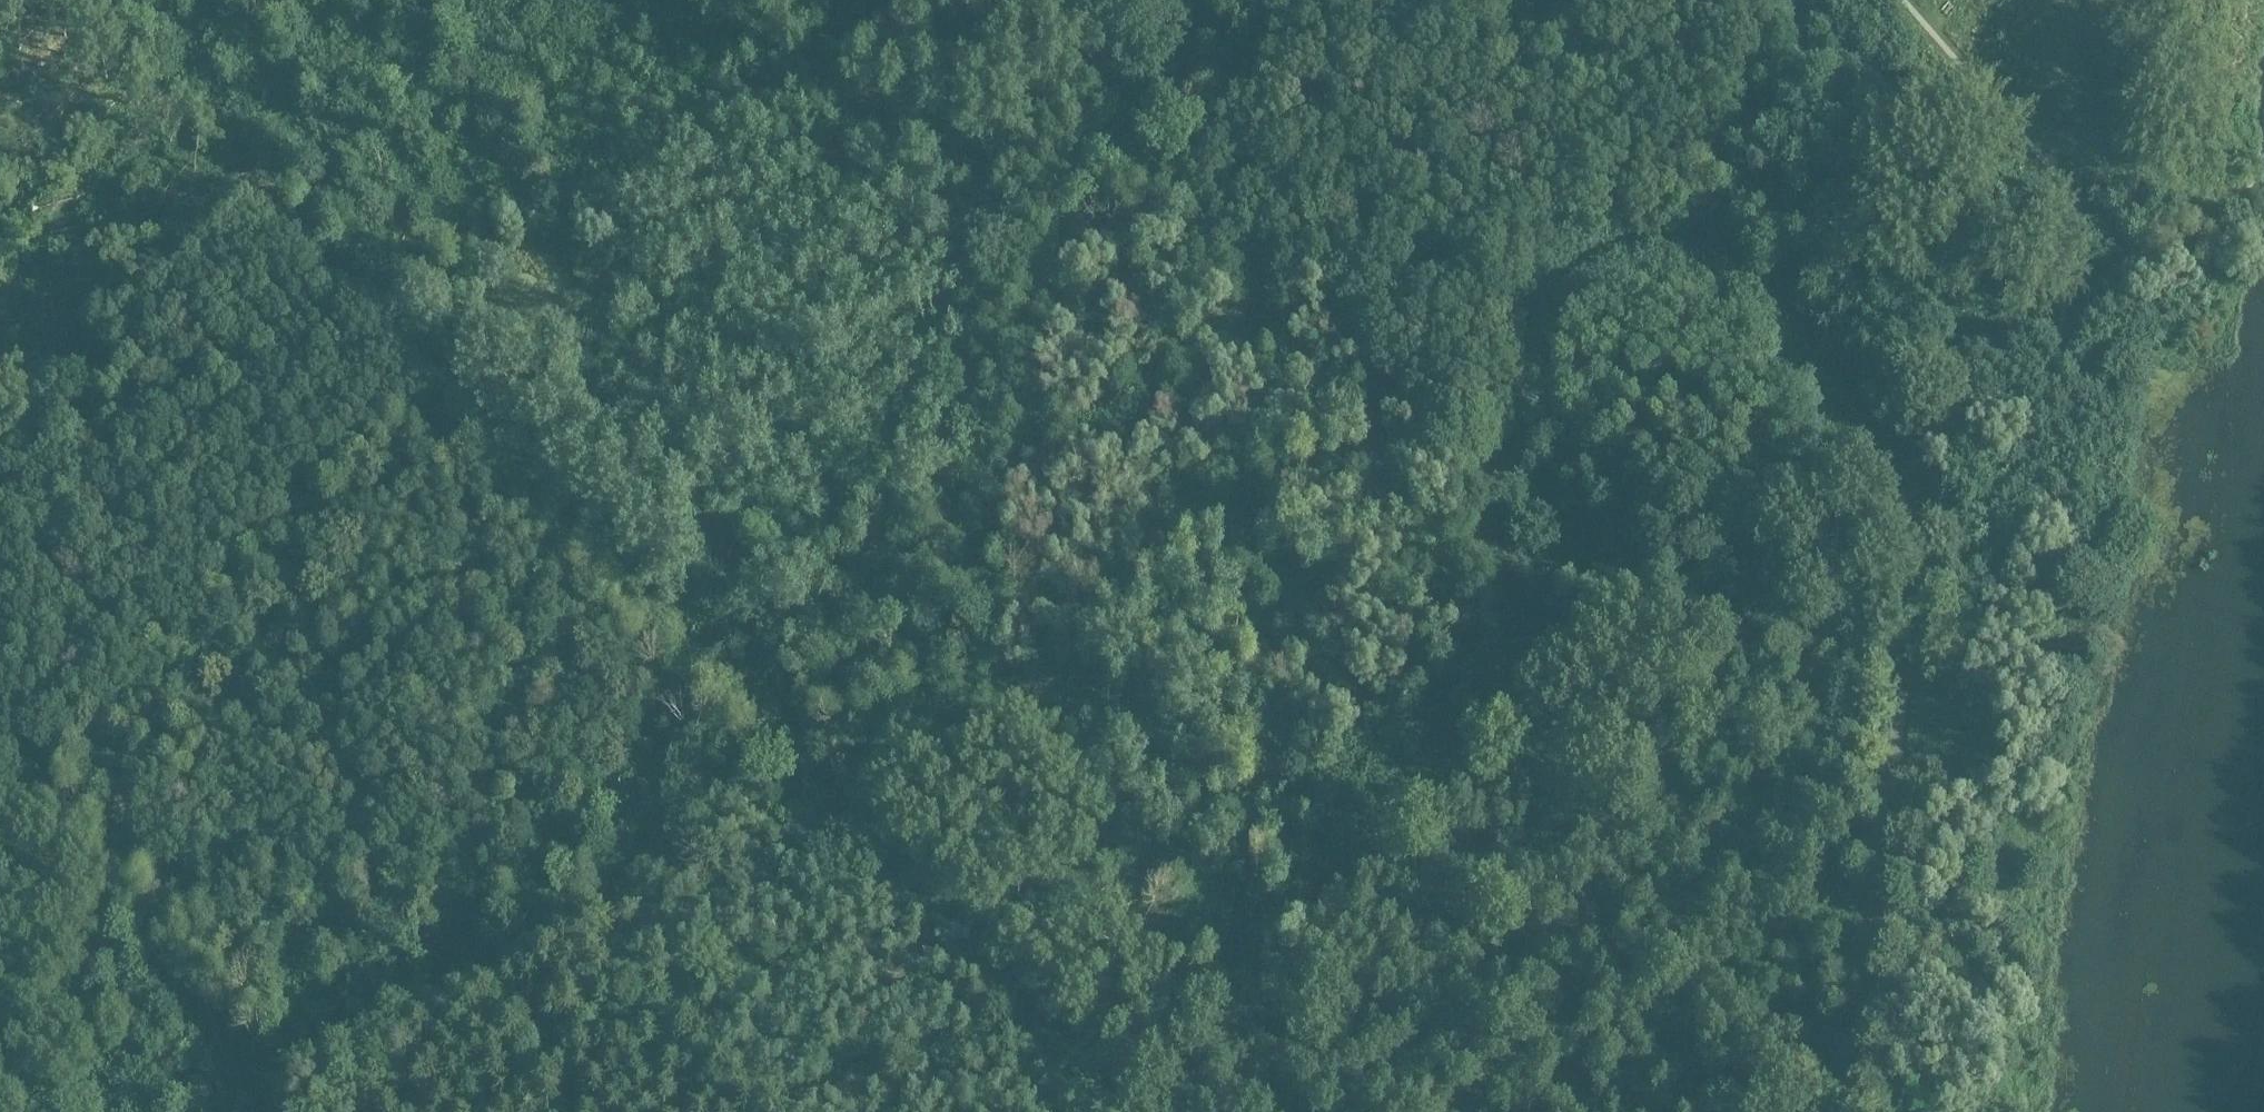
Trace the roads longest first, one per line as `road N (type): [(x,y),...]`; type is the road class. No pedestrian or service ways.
road 1 (unclassified): [(1838,1111),(1905,644),(1893,506)]

